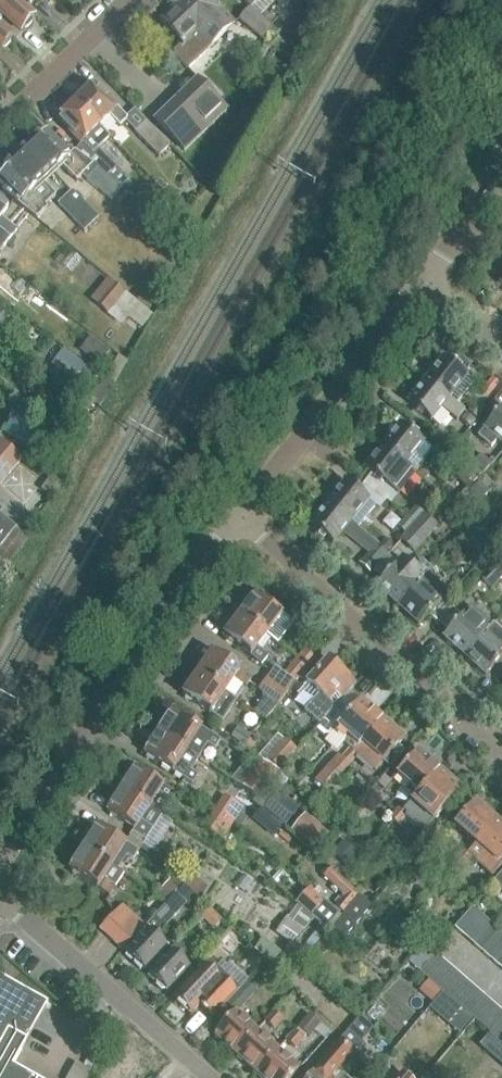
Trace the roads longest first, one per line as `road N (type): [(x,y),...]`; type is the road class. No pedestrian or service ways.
road 1 (residential): [(202,1077),(7,904),(0,879),(139,626),(216,530)]
road 2 (residential): [(501,762),(216,530)]
road 3 (residential): [(216,530),(417,287)]
road 4 (residential): [(0,127),(124,0)]
road 5 (residential): [(417,287),(501,141)]

